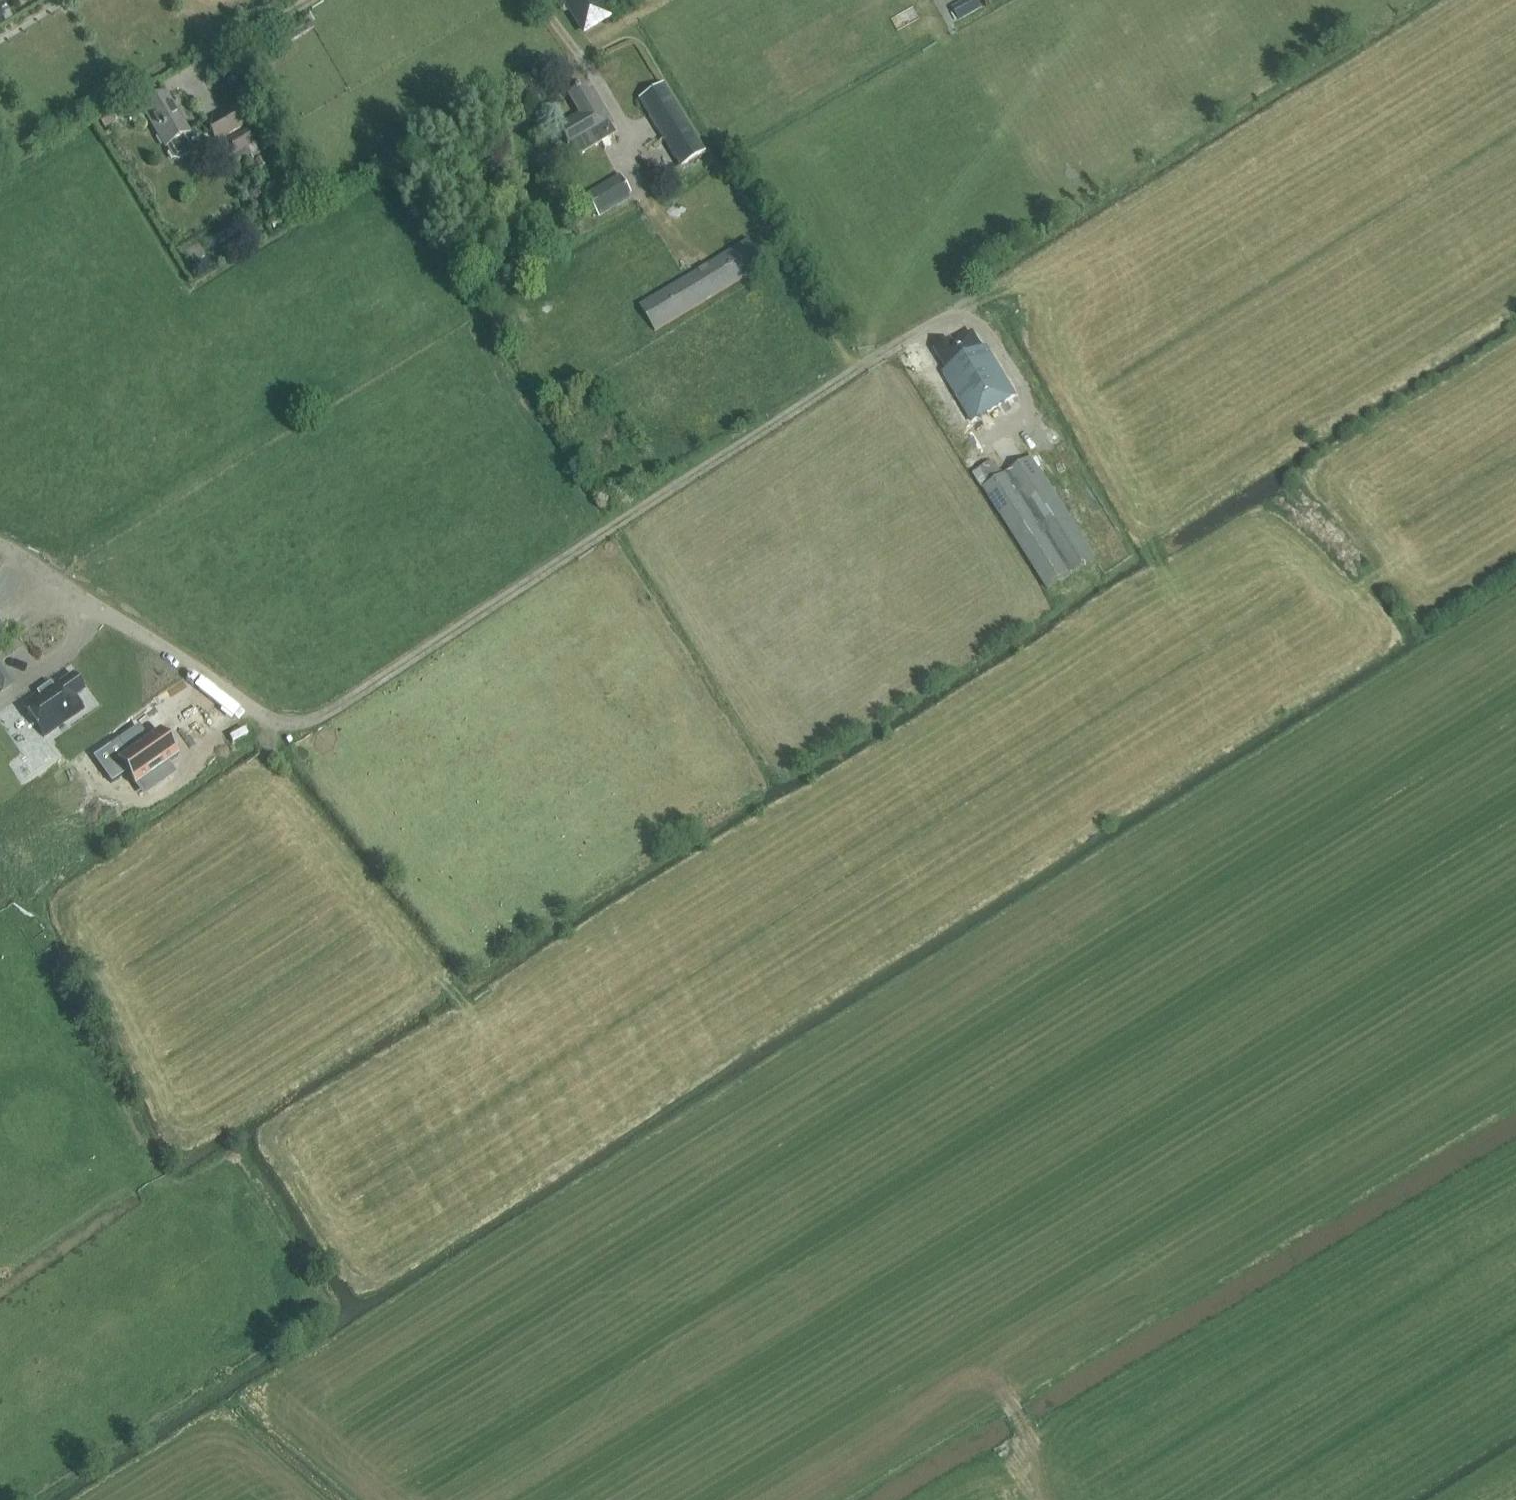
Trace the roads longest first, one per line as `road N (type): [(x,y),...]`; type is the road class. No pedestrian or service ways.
road 1 (unclassified): [(0,544),(259,711),(309,720),(952,310)]

